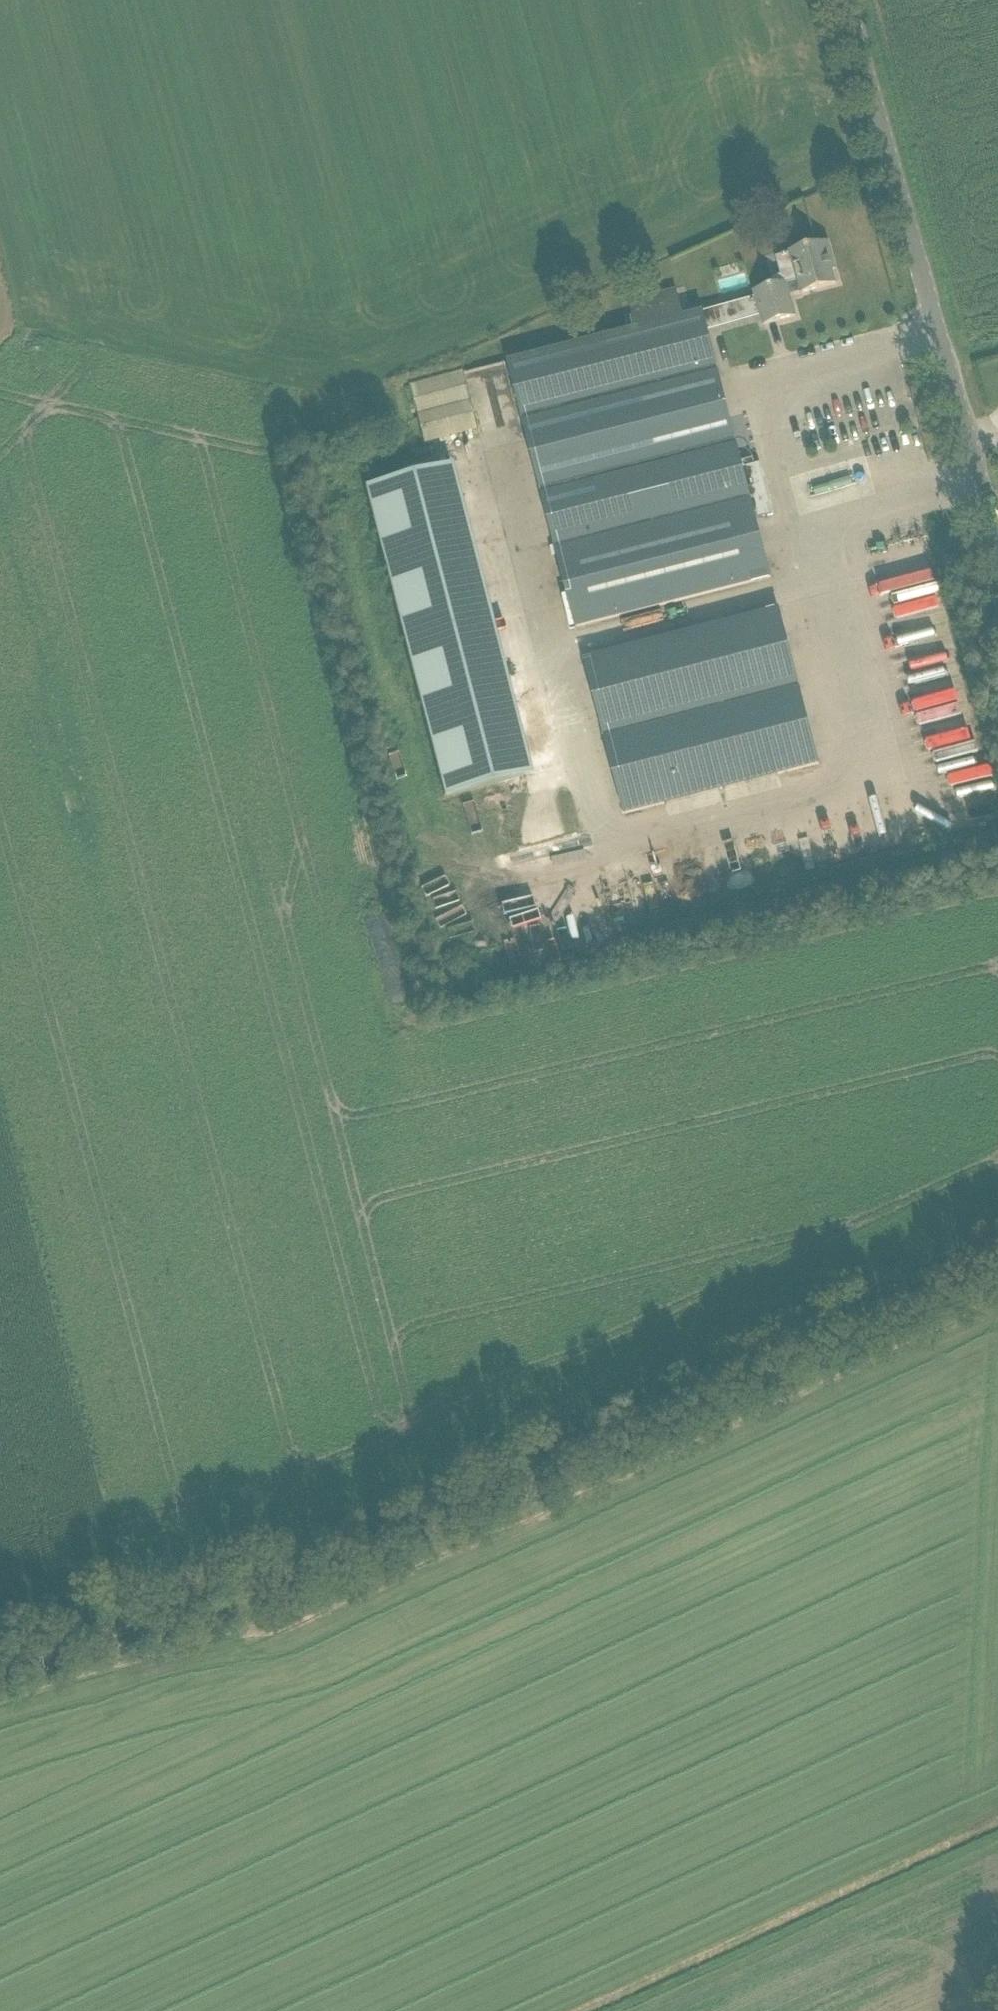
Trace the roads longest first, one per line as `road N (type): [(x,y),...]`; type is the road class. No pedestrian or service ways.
road 1 (track): [(0,1673),(386,1544),(997,1265)]
road 2 (unclassified): [(997,537),(846,0)]

